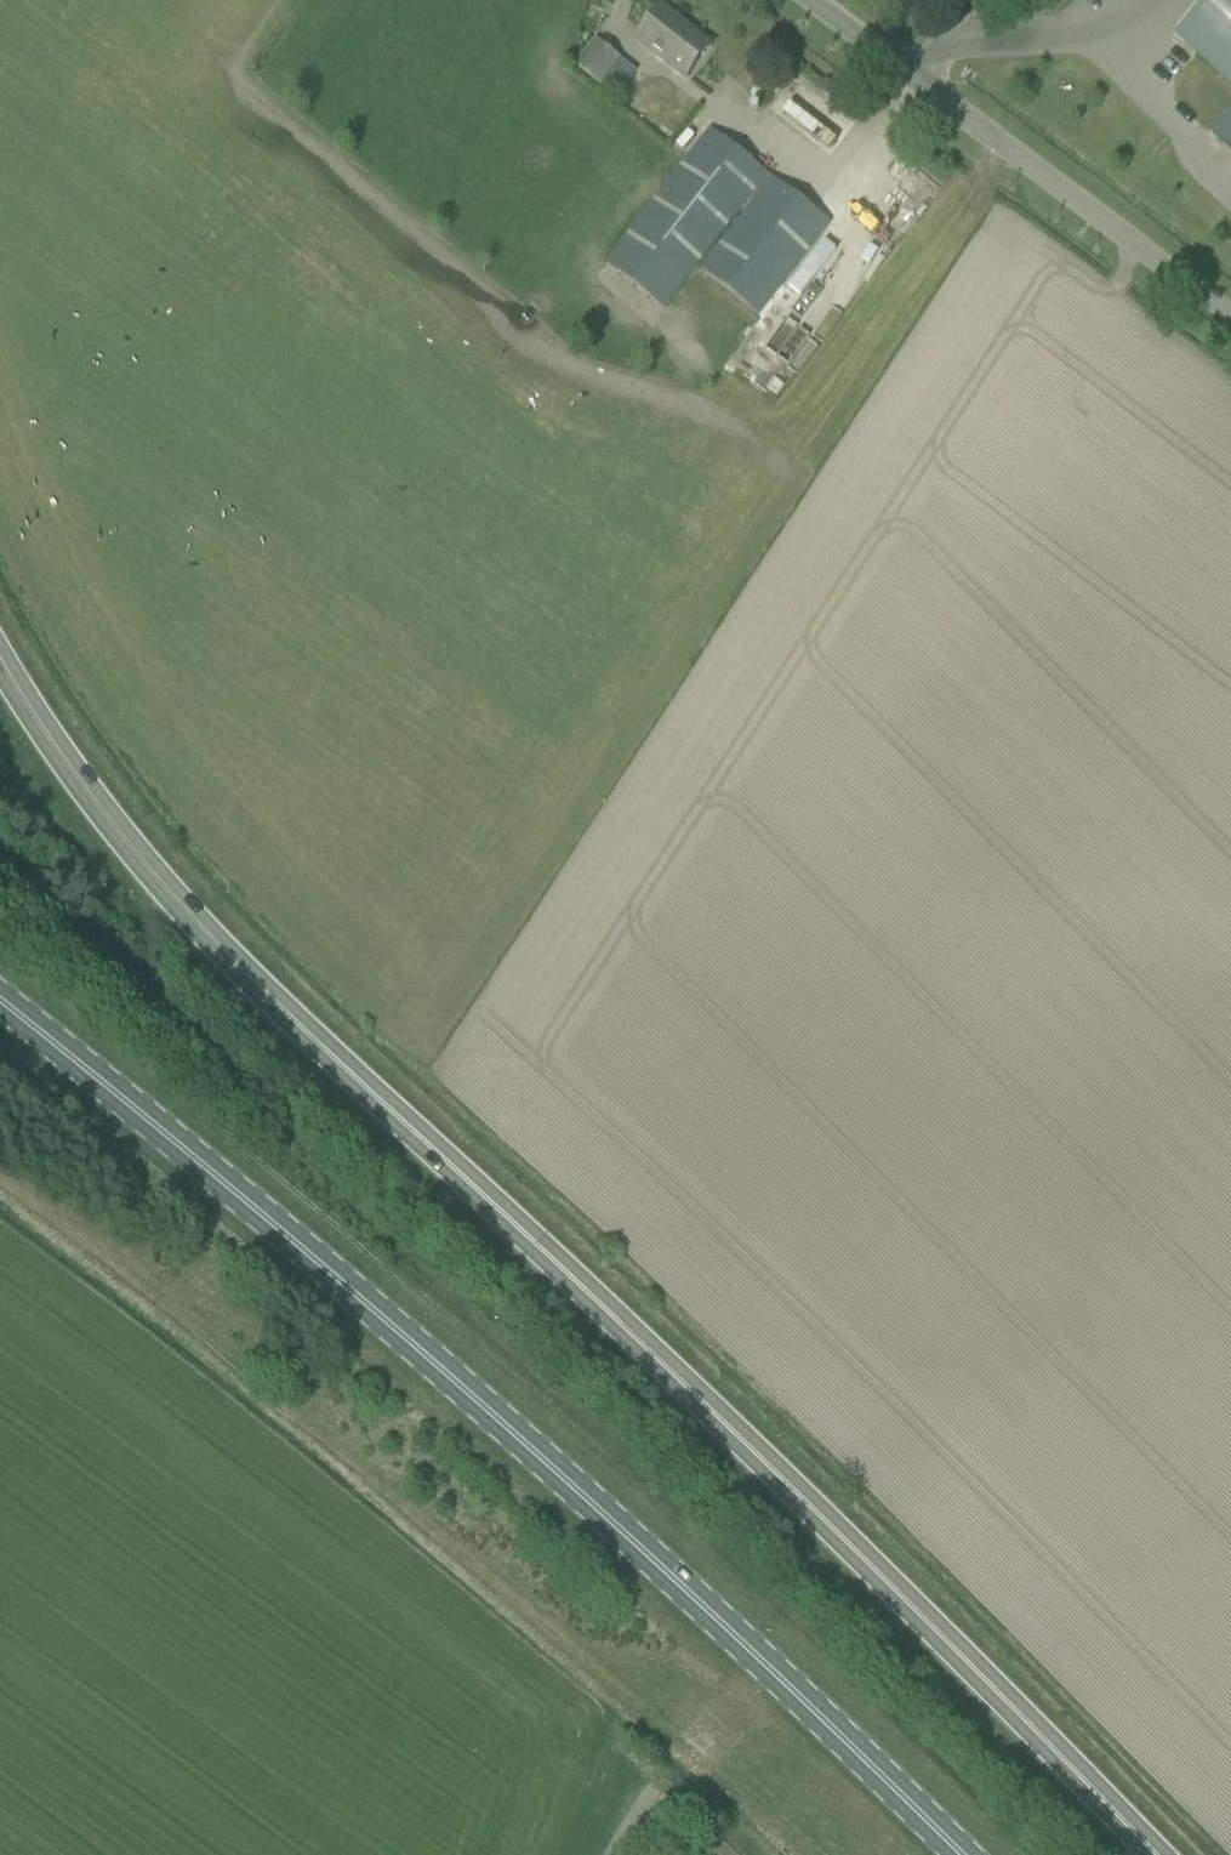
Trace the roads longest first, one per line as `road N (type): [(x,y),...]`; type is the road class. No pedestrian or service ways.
road 1 (secondary): [(1152,1854),(462,1177),(247,982),(150,877),(0,662)]
road 2 (primary): [(959,1854),(558,1471),(0,1003)]
road 3 (unclassified): [(1230,320),(812,0)]

